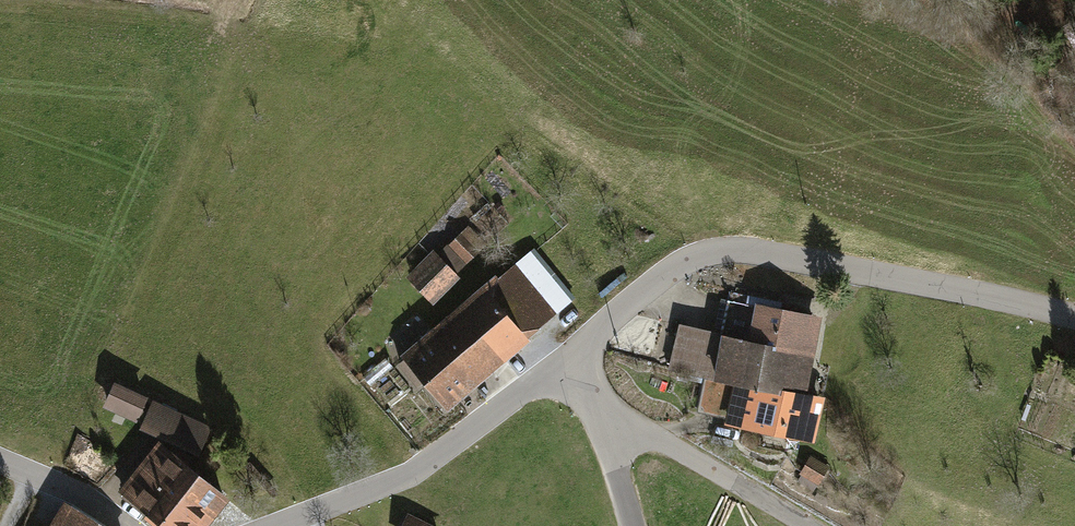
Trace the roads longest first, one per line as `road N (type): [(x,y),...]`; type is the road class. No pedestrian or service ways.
road 1 (unclassified): [(1074,321),(737,249),(675,268),(562,360)]
road 2 (unclassified): [(281,525),(429,462),(562,360)]
road 3 (track): [(1074,151),(952,57),(847,0)]
road 4 (residential): [(594,400),(811,525)]
road 5 (unclassified): [(0,463),(47,479),(121,525)]
road 6 (unclassified): [(594,400),(630,525)]

